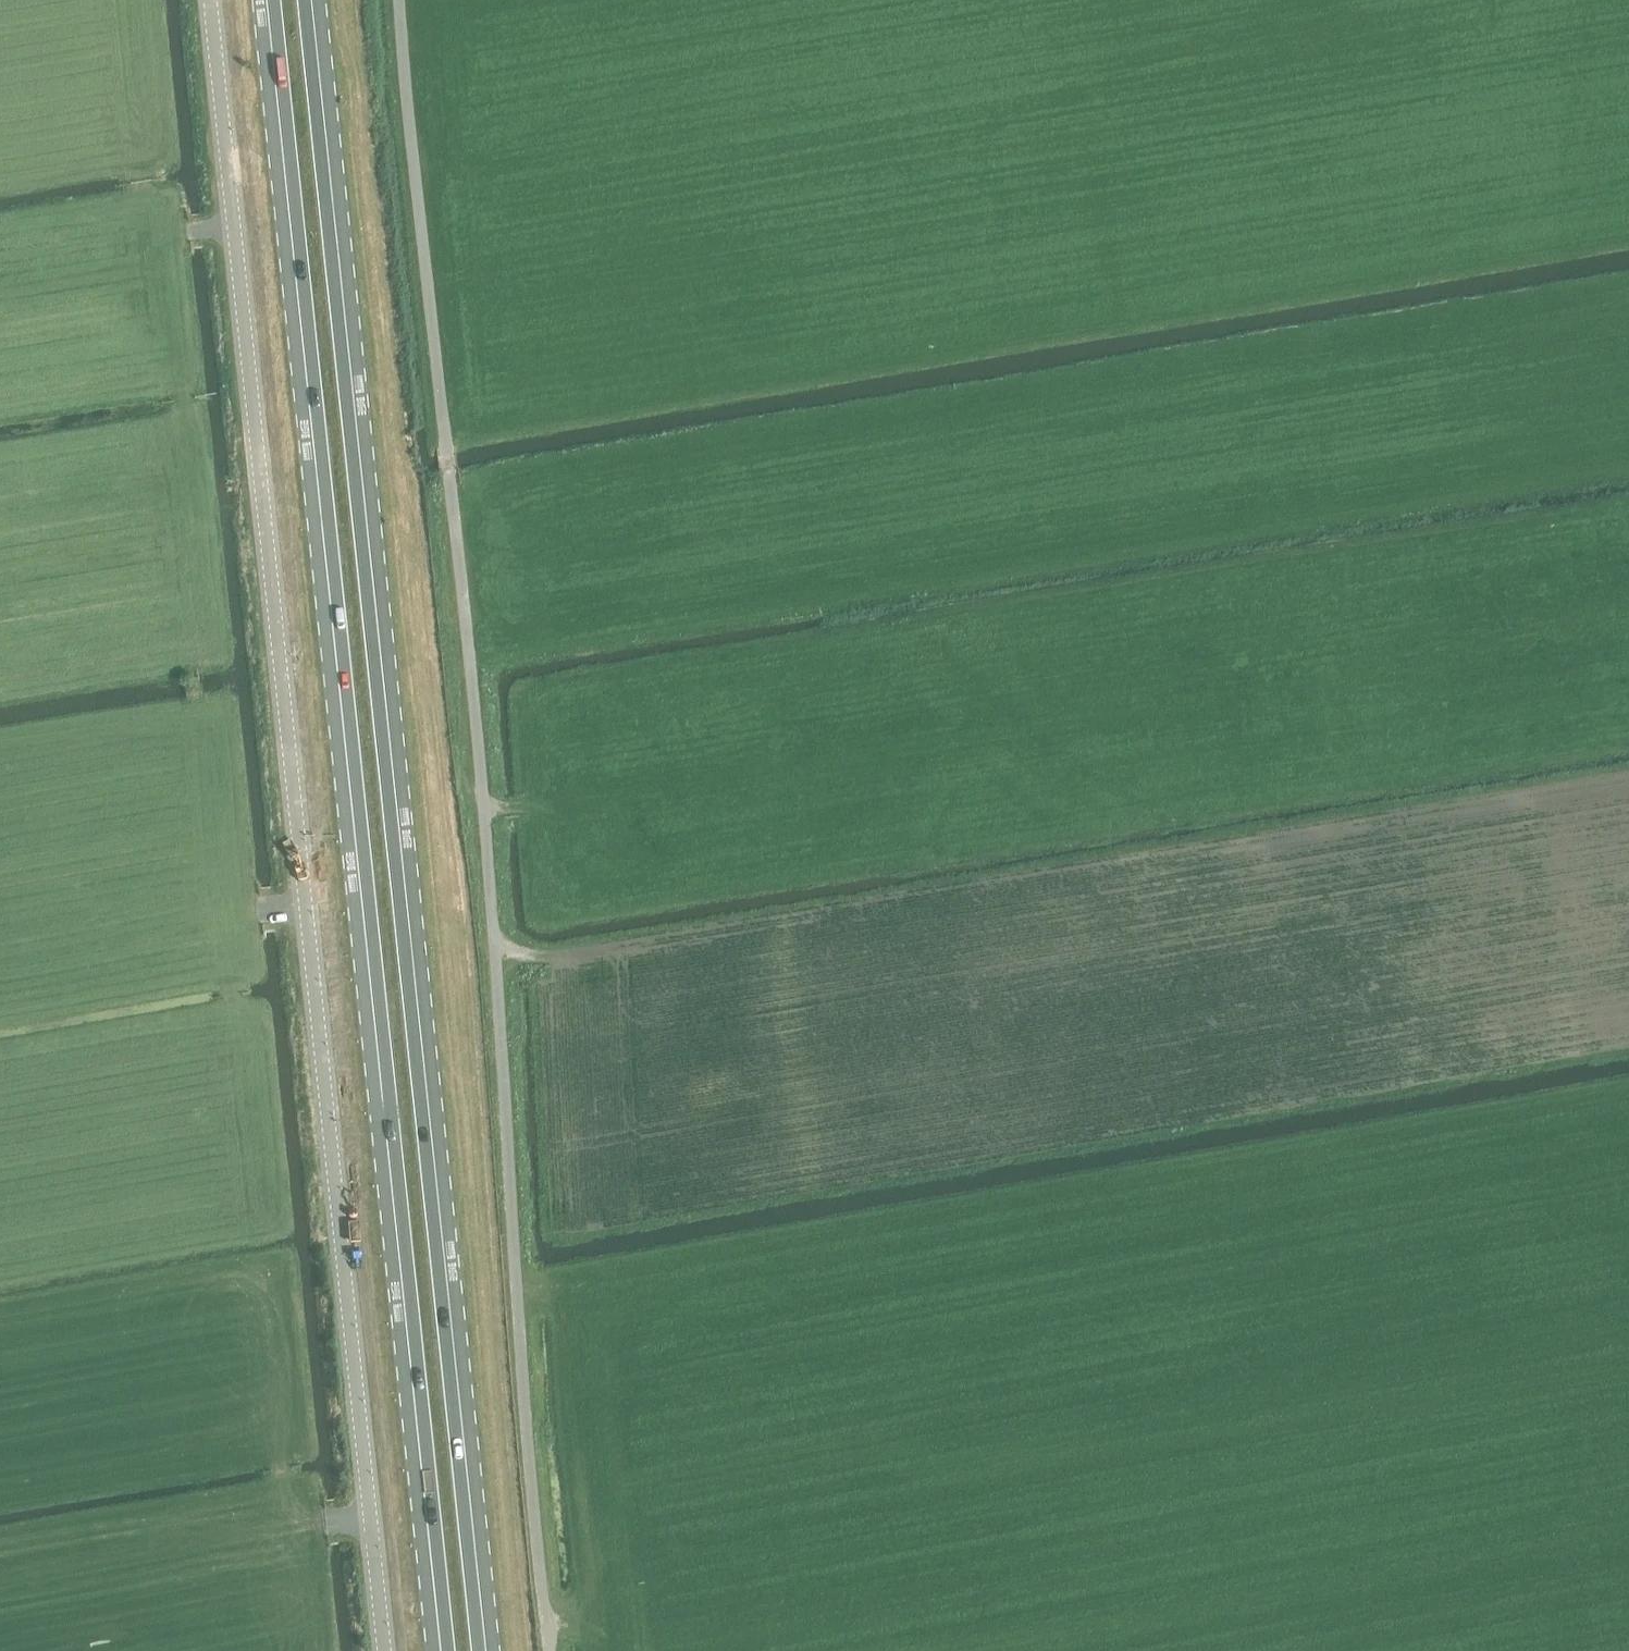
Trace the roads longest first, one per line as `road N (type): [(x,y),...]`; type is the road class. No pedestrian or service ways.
road 1 (primary): [(266,0),(439,1650)]
road 2 (primary): [(484,1650),(311,0)]
road 3 (unclassified): [(382,1650),(212,0)]
road 4 (track): [(549,1650),(473,693),(400,0)]

